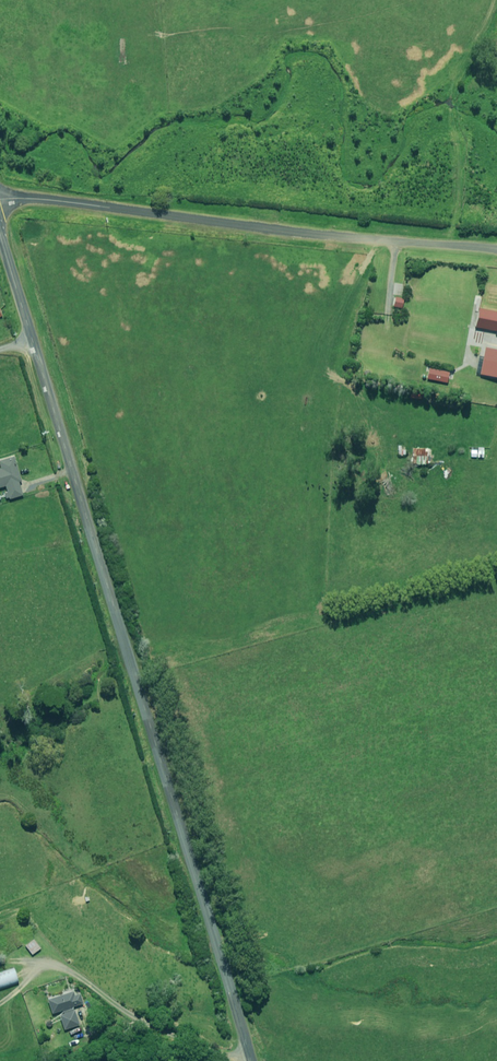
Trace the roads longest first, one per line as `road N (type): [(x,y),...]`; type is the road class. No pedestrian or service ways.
road 1 (unclassified): [(0,232),(252,1060)]
road 2 (unclassified): [(0,200),(496,251)]
road 3 (track): [(245,1060),(140,1019),(59,966),(38,963),(0,995)]

